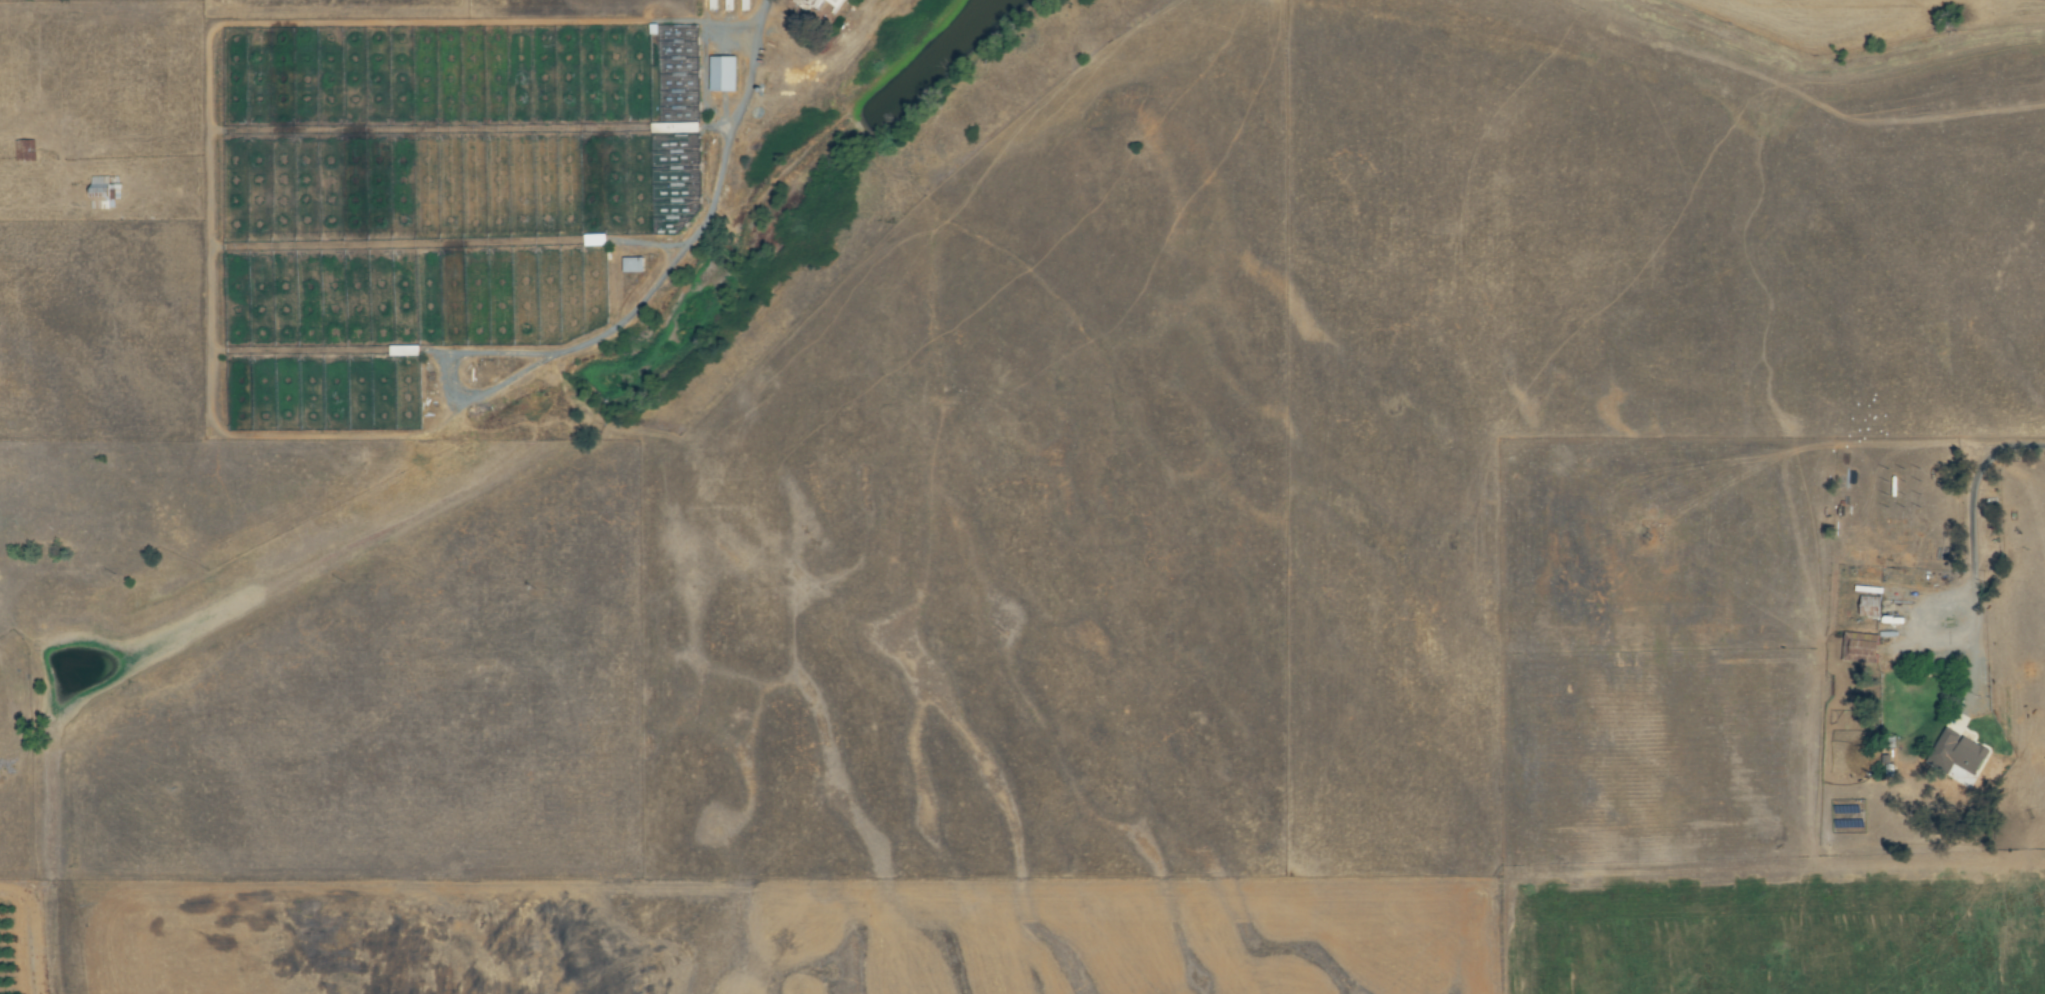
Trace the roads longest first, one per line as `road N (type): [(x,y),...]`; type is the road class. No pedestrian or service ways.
road 1 (residential): [(1974,655),(1968,498),(1977,463),(1998,450),(2044,446)]

